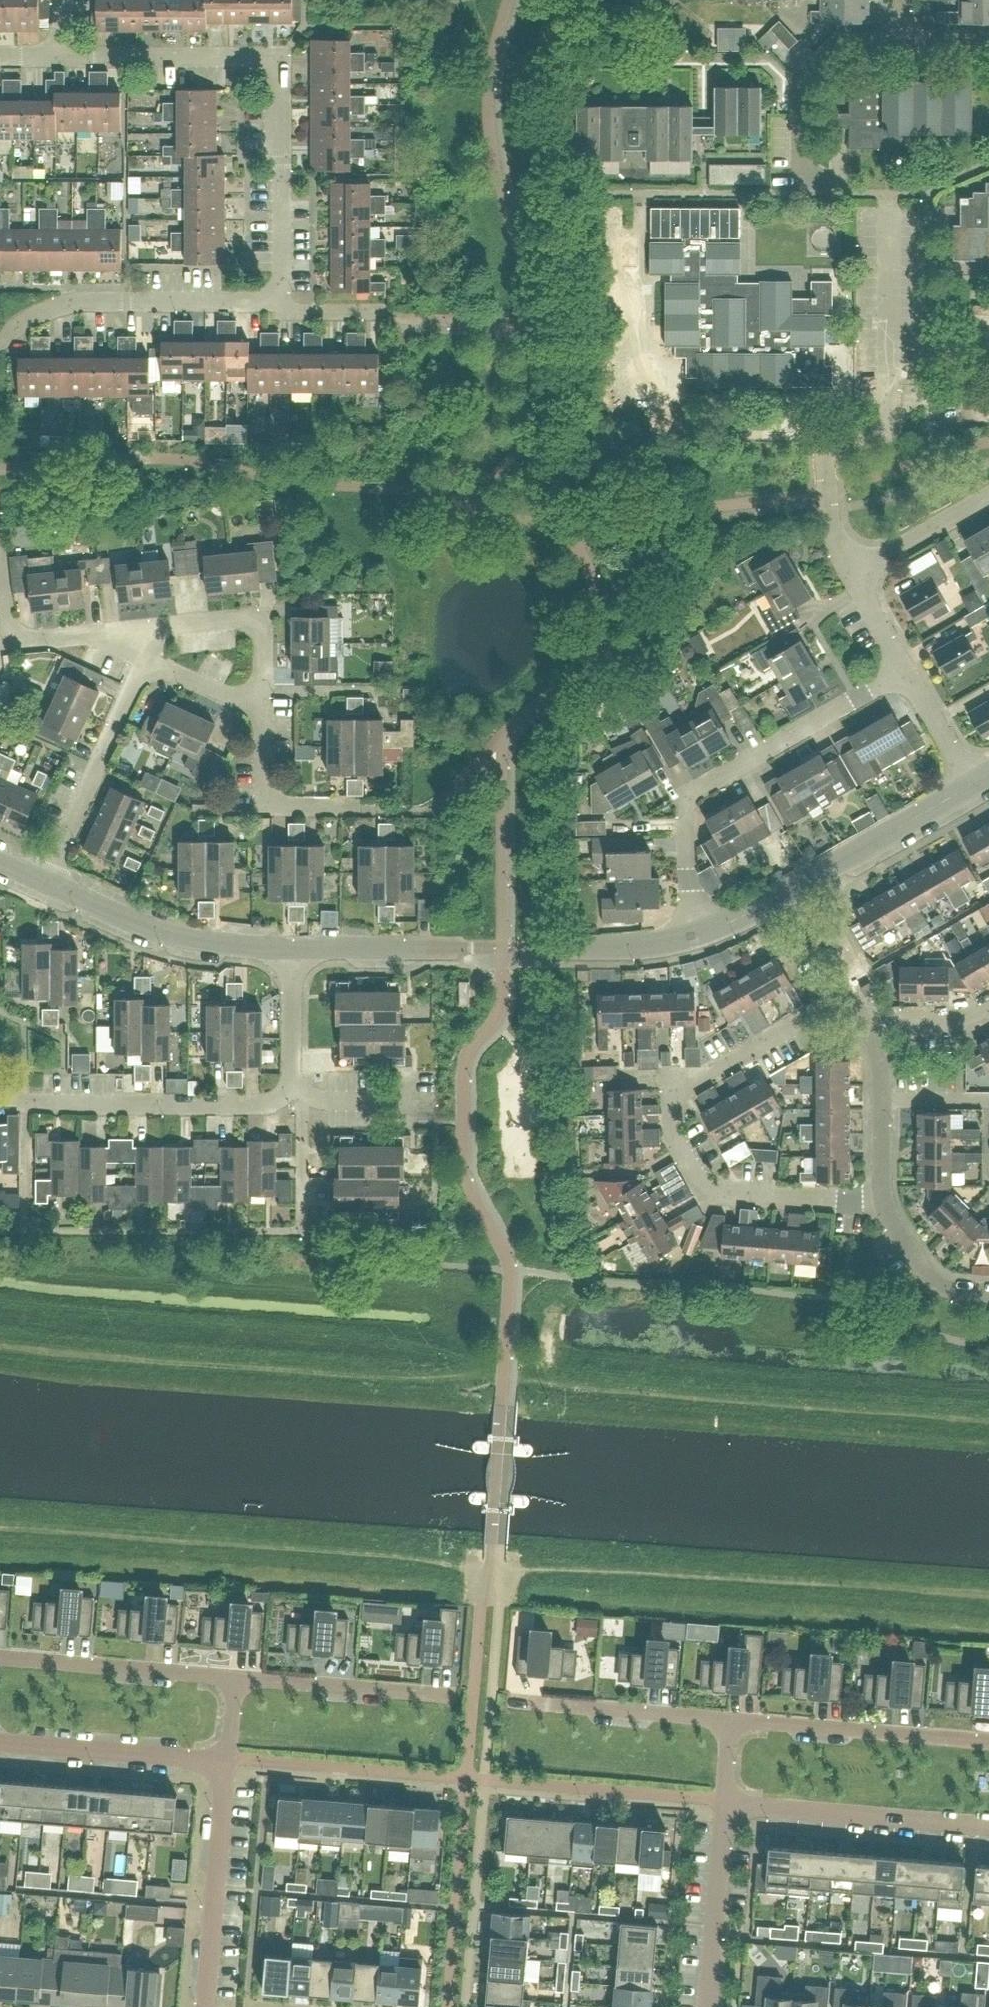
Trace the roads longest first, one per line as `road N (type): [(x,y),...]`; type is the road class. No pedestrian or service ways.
road 1 (residential): [(884,1202),(710,1195),(670,1119),(683,1089),(848,999)]
road 2 (residential): [(63,55),(281,58),(282,302)]
road 3 (residential): [(853,576),(831,517),(825,464),(831,442),(880,425),(890,413),(890,208)]
road 4 (unclassified): [(293,949),(618,947),(692,935)]
road 5 (residential): [(692,935),(687,797),(904,668)]
road 6 (residential): [(292,1085),(264,1103),(33,1103),(0,1090)]
road 7 (residential): [(282,302),(80,301),(35,315),(0,339)]
road 8 (residential): [(988,1826),(724,1804)]
road 9 (unclassified): [(43,883),(165,931),(293,949)]
road 10 (residential): [(731,1719),(988,1741)]
road 11 (residential): [(43,883),(148,656)]
road 12 (residential): [(206,2006),(225,1758)]
road 13 (residential): [(0,1658),(236,1678)]
road 14 (residential): [(263,701),(263,614),(120,631)]
road 15 (residential): [(225,1758),(0,1740)]
road 16 (residential): [(510,1700),(731,1719)]
road 17 (residential): [(798,182),(798,81),(840,42),(902,43)]
road 18 (unclassified): [(790,891),(972,783)]
road 19 (residential): [(236,1678),(446,1694)]
road 20 (residential): [(724,1804),(709,2006)]
road 21 (residential): [(120,631),(10,642),(0,552)]
road 22 (residential): [(863,1025),(880,1053),(884,1202)]
road 23 (residential): [(348,806),(277,805),(265,793),(263,701)]
road 24 (residential): [(853,576),(988,496)]
road 25 (residential): [(884,1202),(921,1268),(959,1290),(988,1293)]
road 26 (residential): [(300,1089),(301,1230)]
road 27 (residential): [(292,1085),(293,949)]
road 28 (residential): [(972,783),(904,668)]
road 29 (residential): [(988,1005),(961,1019),(863,1025)]
road 30 (residential): [(263,701),(223,695),(148,656)]
road 31 (residential): [(848,999),(790,891)]

